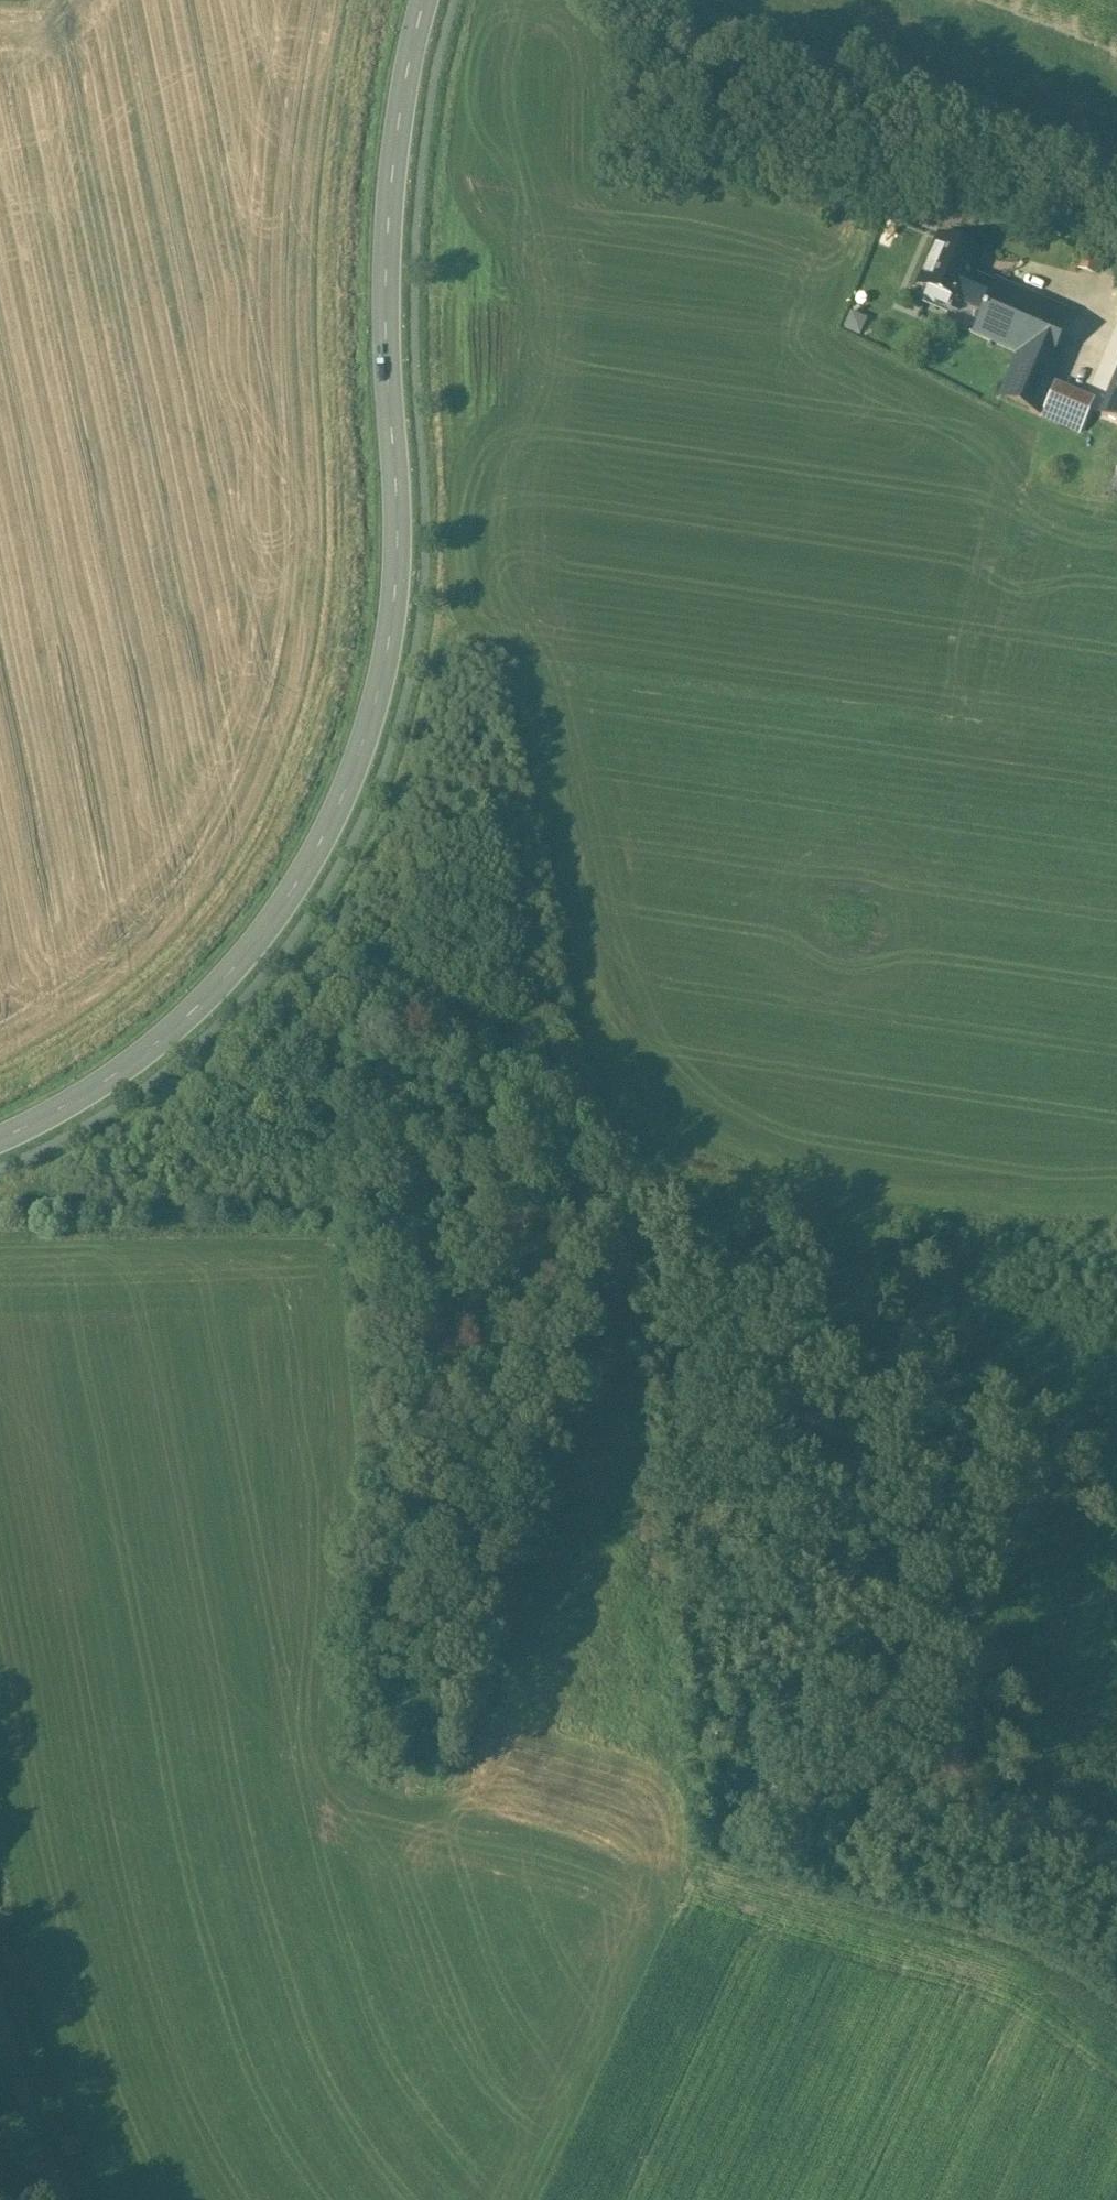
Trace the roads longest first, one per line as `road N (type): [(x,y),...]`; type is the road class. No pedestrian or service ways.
road 1 (secondary): [(0,1139),(123,1068),(224,979),(304,870),(351,776),(382,680),(396,570),(388,234),(398,131),(425,0)]
road 2 (unclassified): [(1116,165),(682,0)]
road 3 (unclassified): [(71,2199),(24,2088),(0,1996)]

